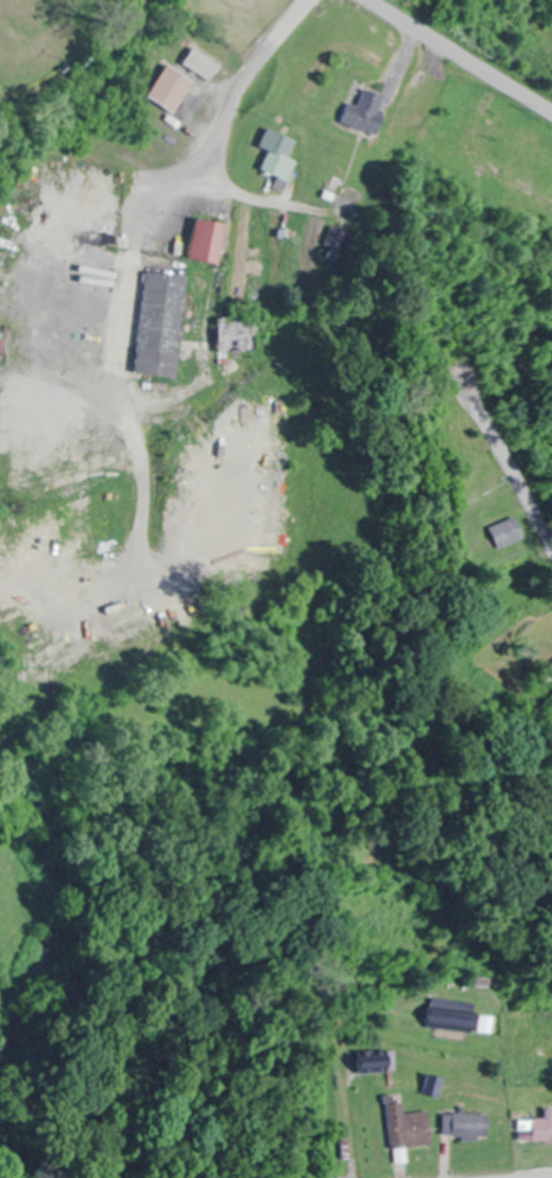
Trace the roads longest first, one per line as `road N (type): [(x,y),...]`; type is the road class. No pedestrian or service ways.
road 1 (residential): [(551,113),(366,0)]
road 2 (residential): [(472,402),(551,553)]

